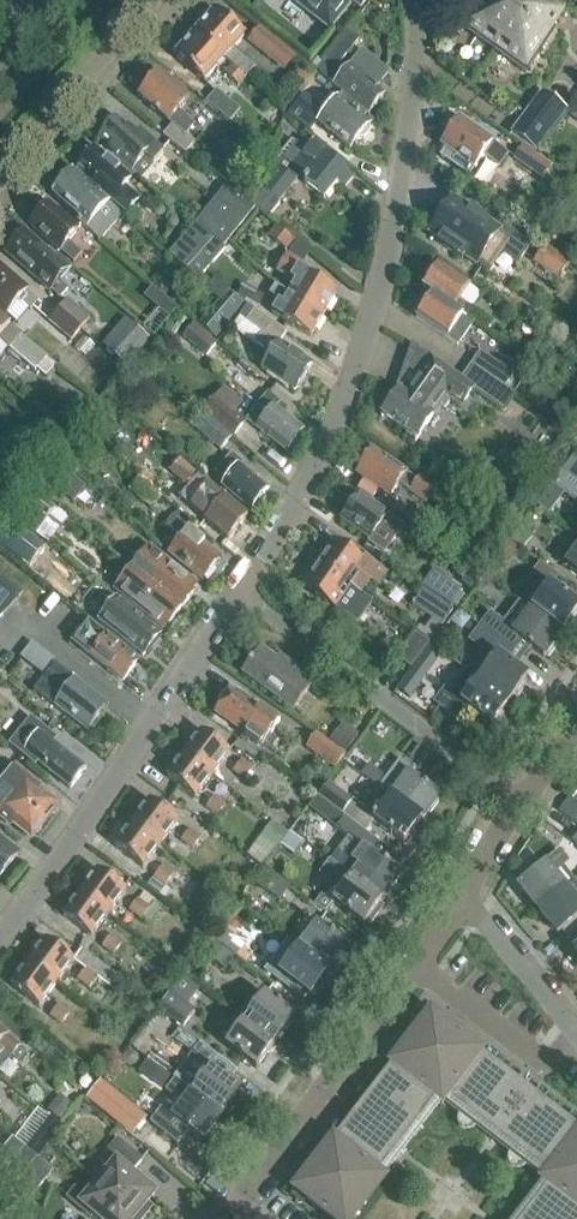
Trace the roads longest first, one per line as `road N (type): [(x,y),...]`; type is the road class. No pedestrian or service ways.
road 1 (residential): [(412,0),(414,90),(372,338),(322,458),(250,588)]
road 2 (residential): [(250,588),(0,931)]
road 3 (residential): [(230,1218),(460,897)]
road 4 (residential): [(519,804),(250,588)]
road 5 (residential): [(0,173),(145,0)]
road 6 (residential): [(576,1037),(460,897)]

